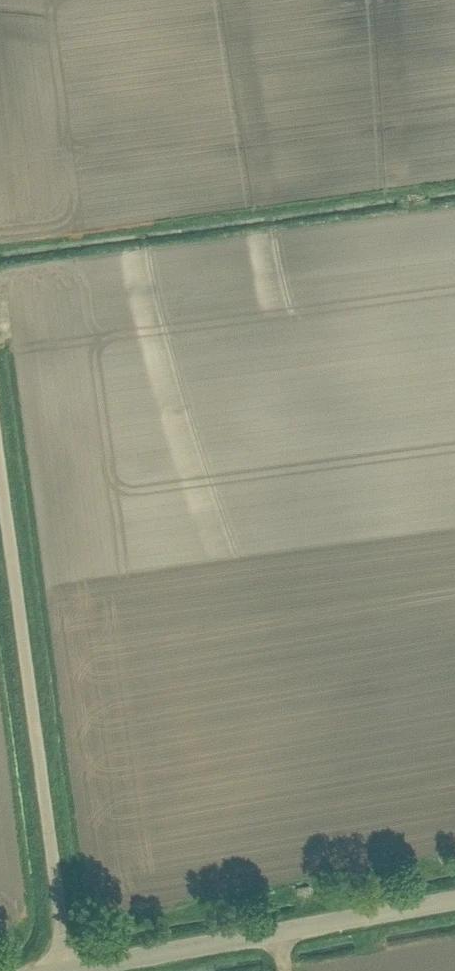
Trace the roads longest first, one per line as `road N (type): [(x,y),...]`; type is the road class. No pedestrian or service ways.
road 1 (unclassified): [(49,970),(454,900)]

